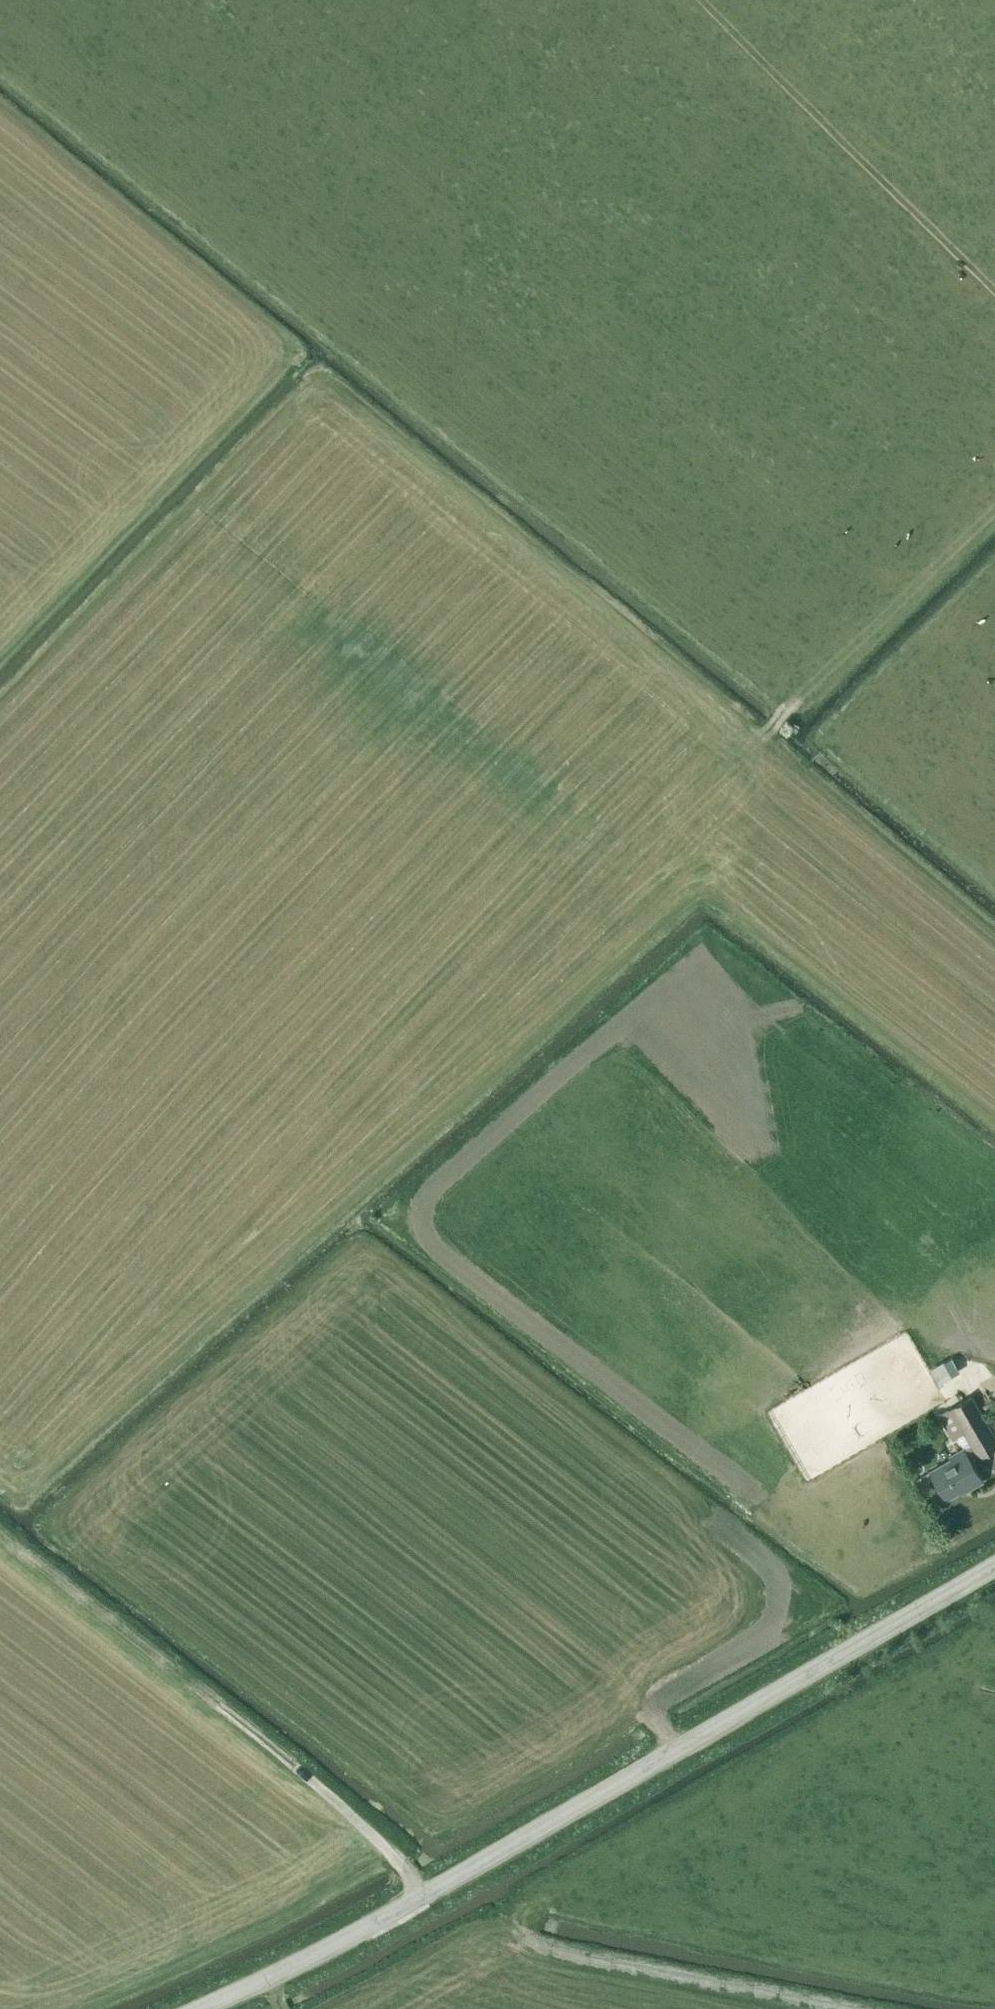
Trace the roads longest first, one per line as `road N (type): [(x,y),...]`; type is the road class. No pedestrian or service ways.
road 1 (tertiary): [(201,2008),(378,1923),(994,1567)]
road 2 (track): [(994,512),(760,737)]

